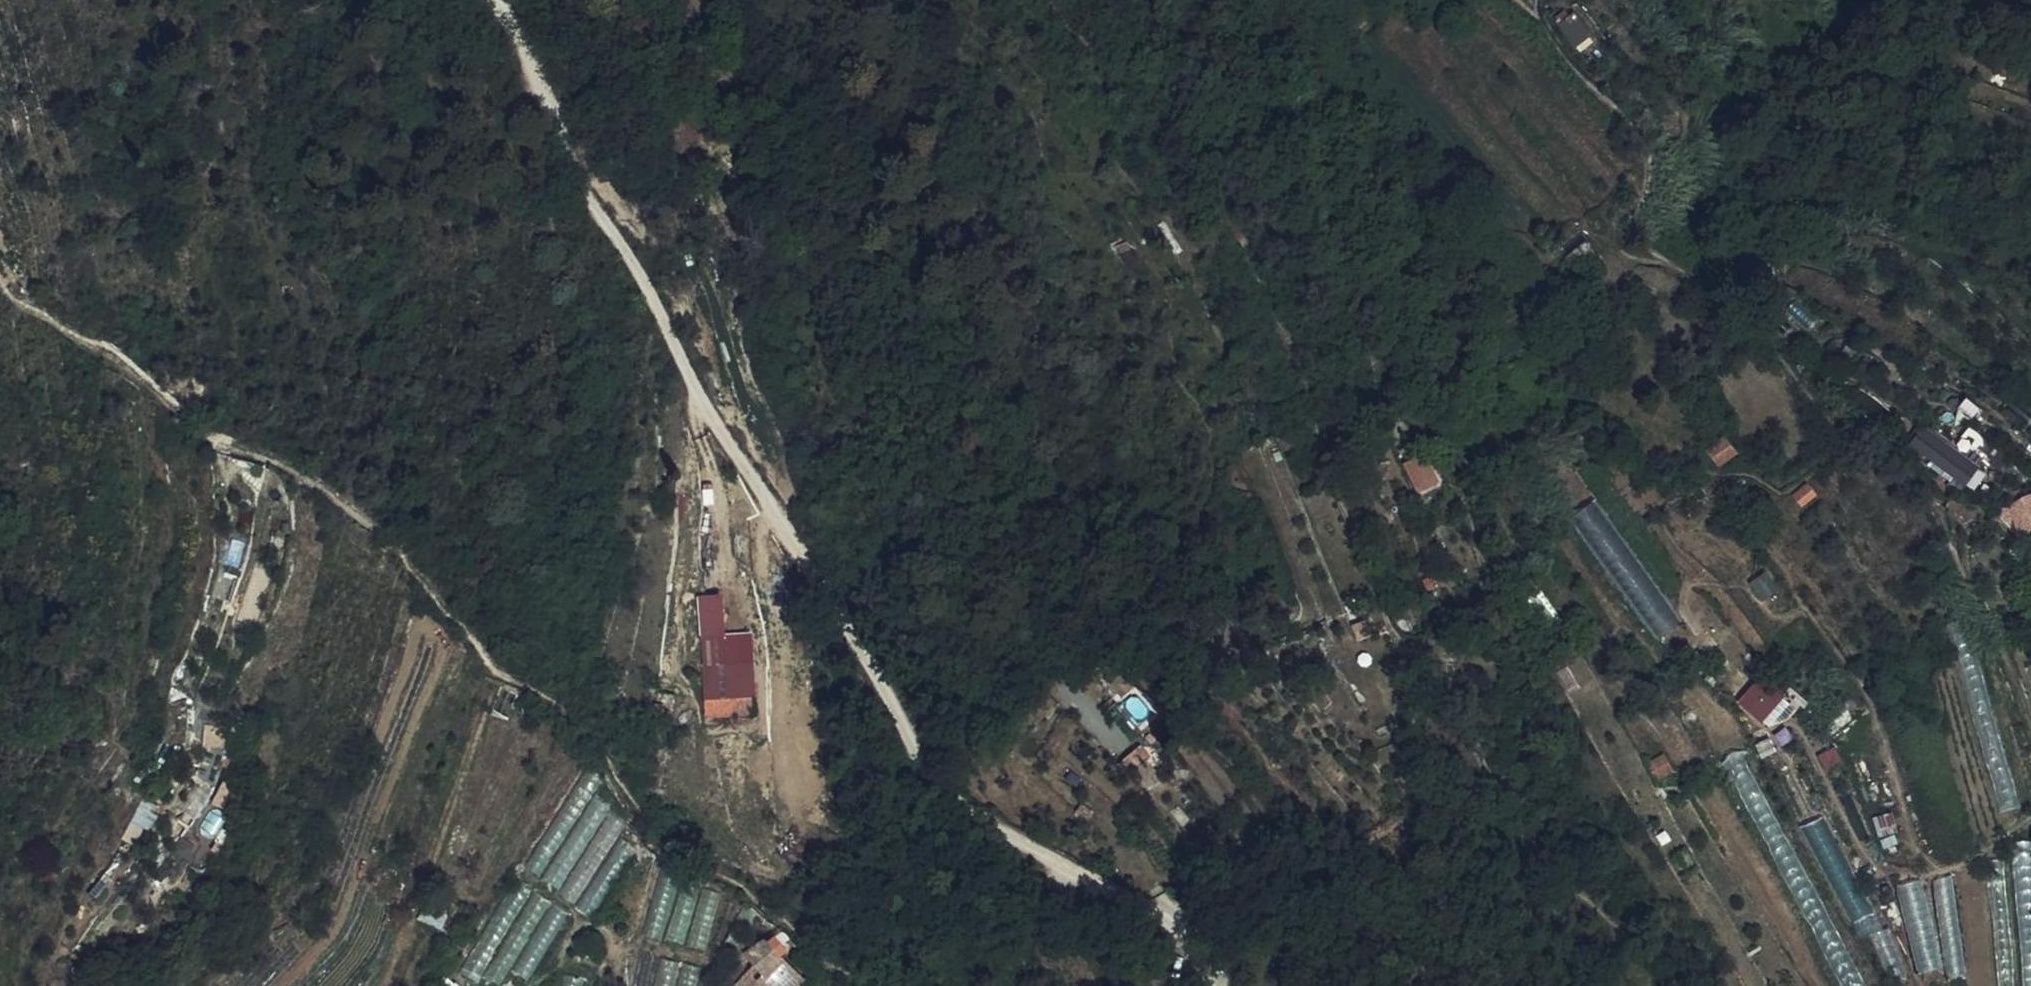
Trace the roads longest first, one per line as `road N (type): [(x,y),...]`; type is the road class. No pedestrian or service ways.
road 1 (track): [(497,0),(584,196),(641,278),(713,418),(929,771),(986,821),(1174,919),(1208,961),(1217,985)]

